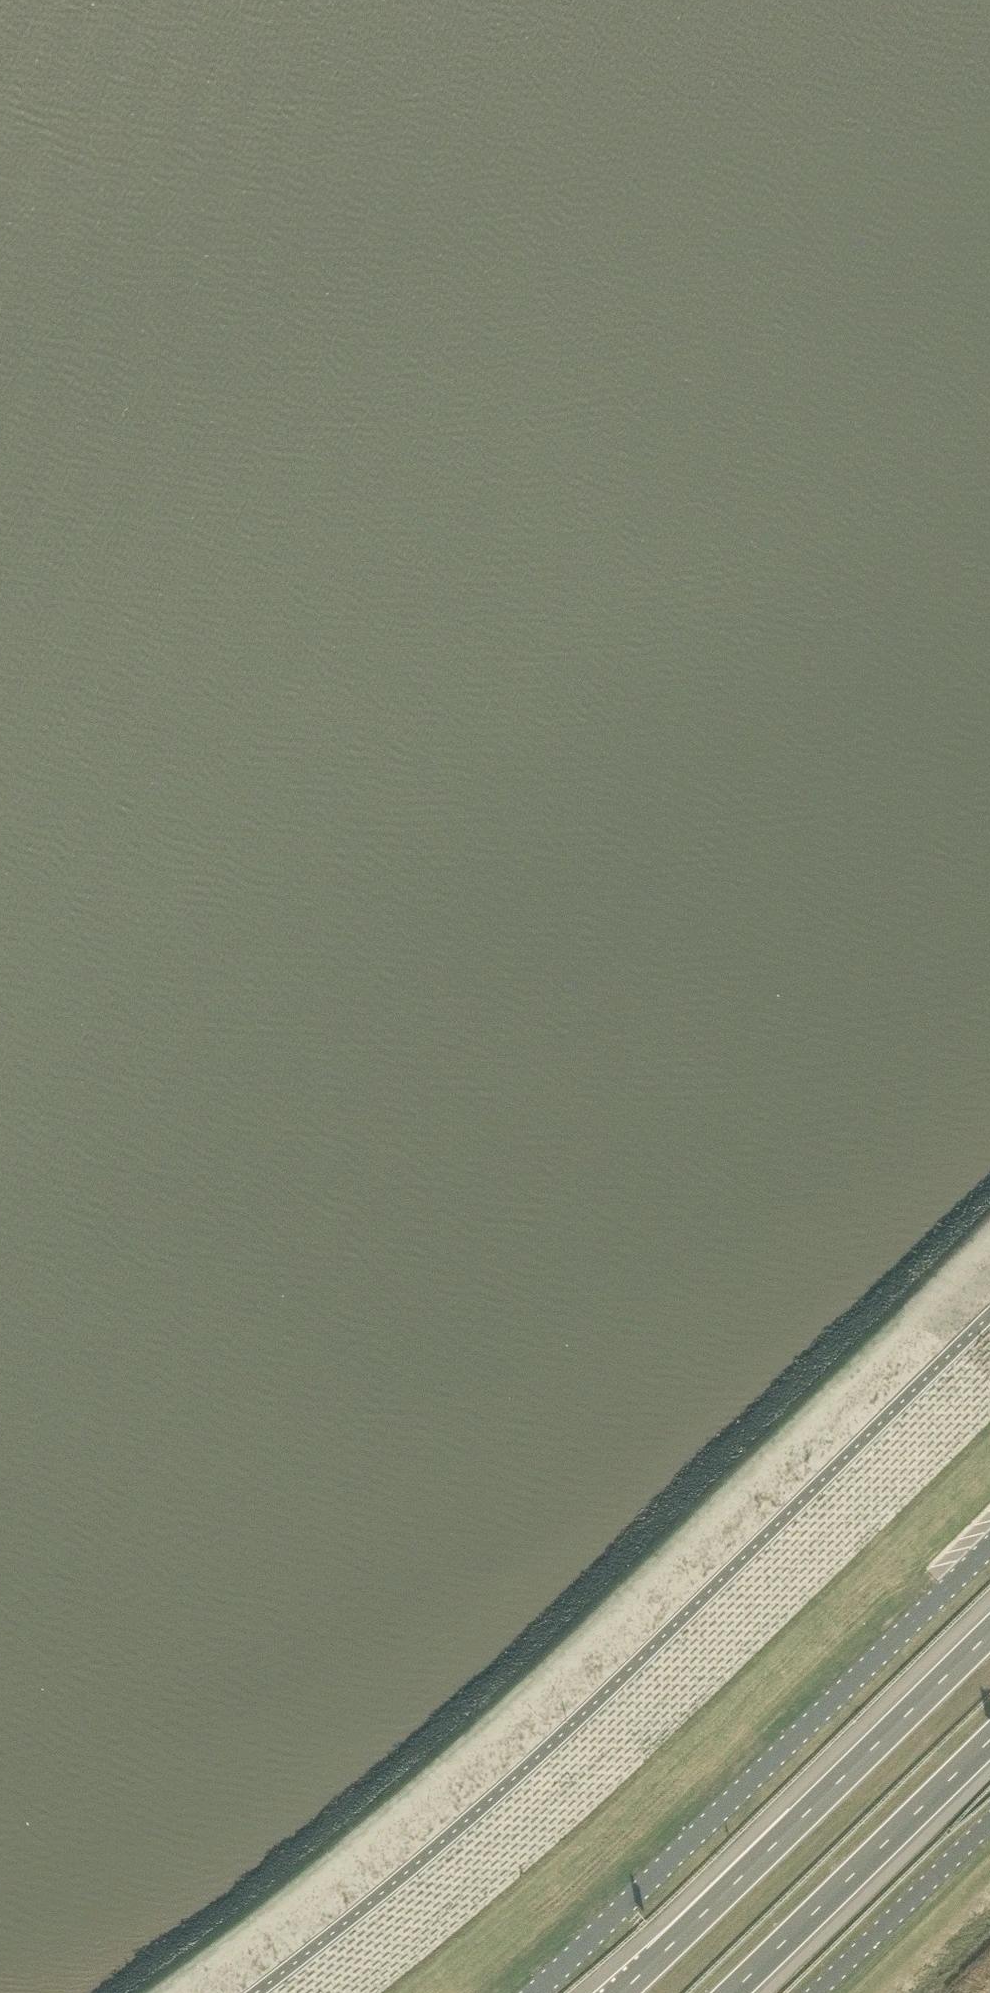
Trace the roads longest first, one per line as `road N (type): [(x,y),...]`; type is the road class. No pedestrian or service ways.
road 1 (unclassified): [(535,1992),(989,1544)]
road 2 (motorway): [(989,1633),(621,1992)]
road 3 (motorway): [(733,1992),(989,1741)]
road 4 (unclassified): [(815,1992),(989,1821)]

